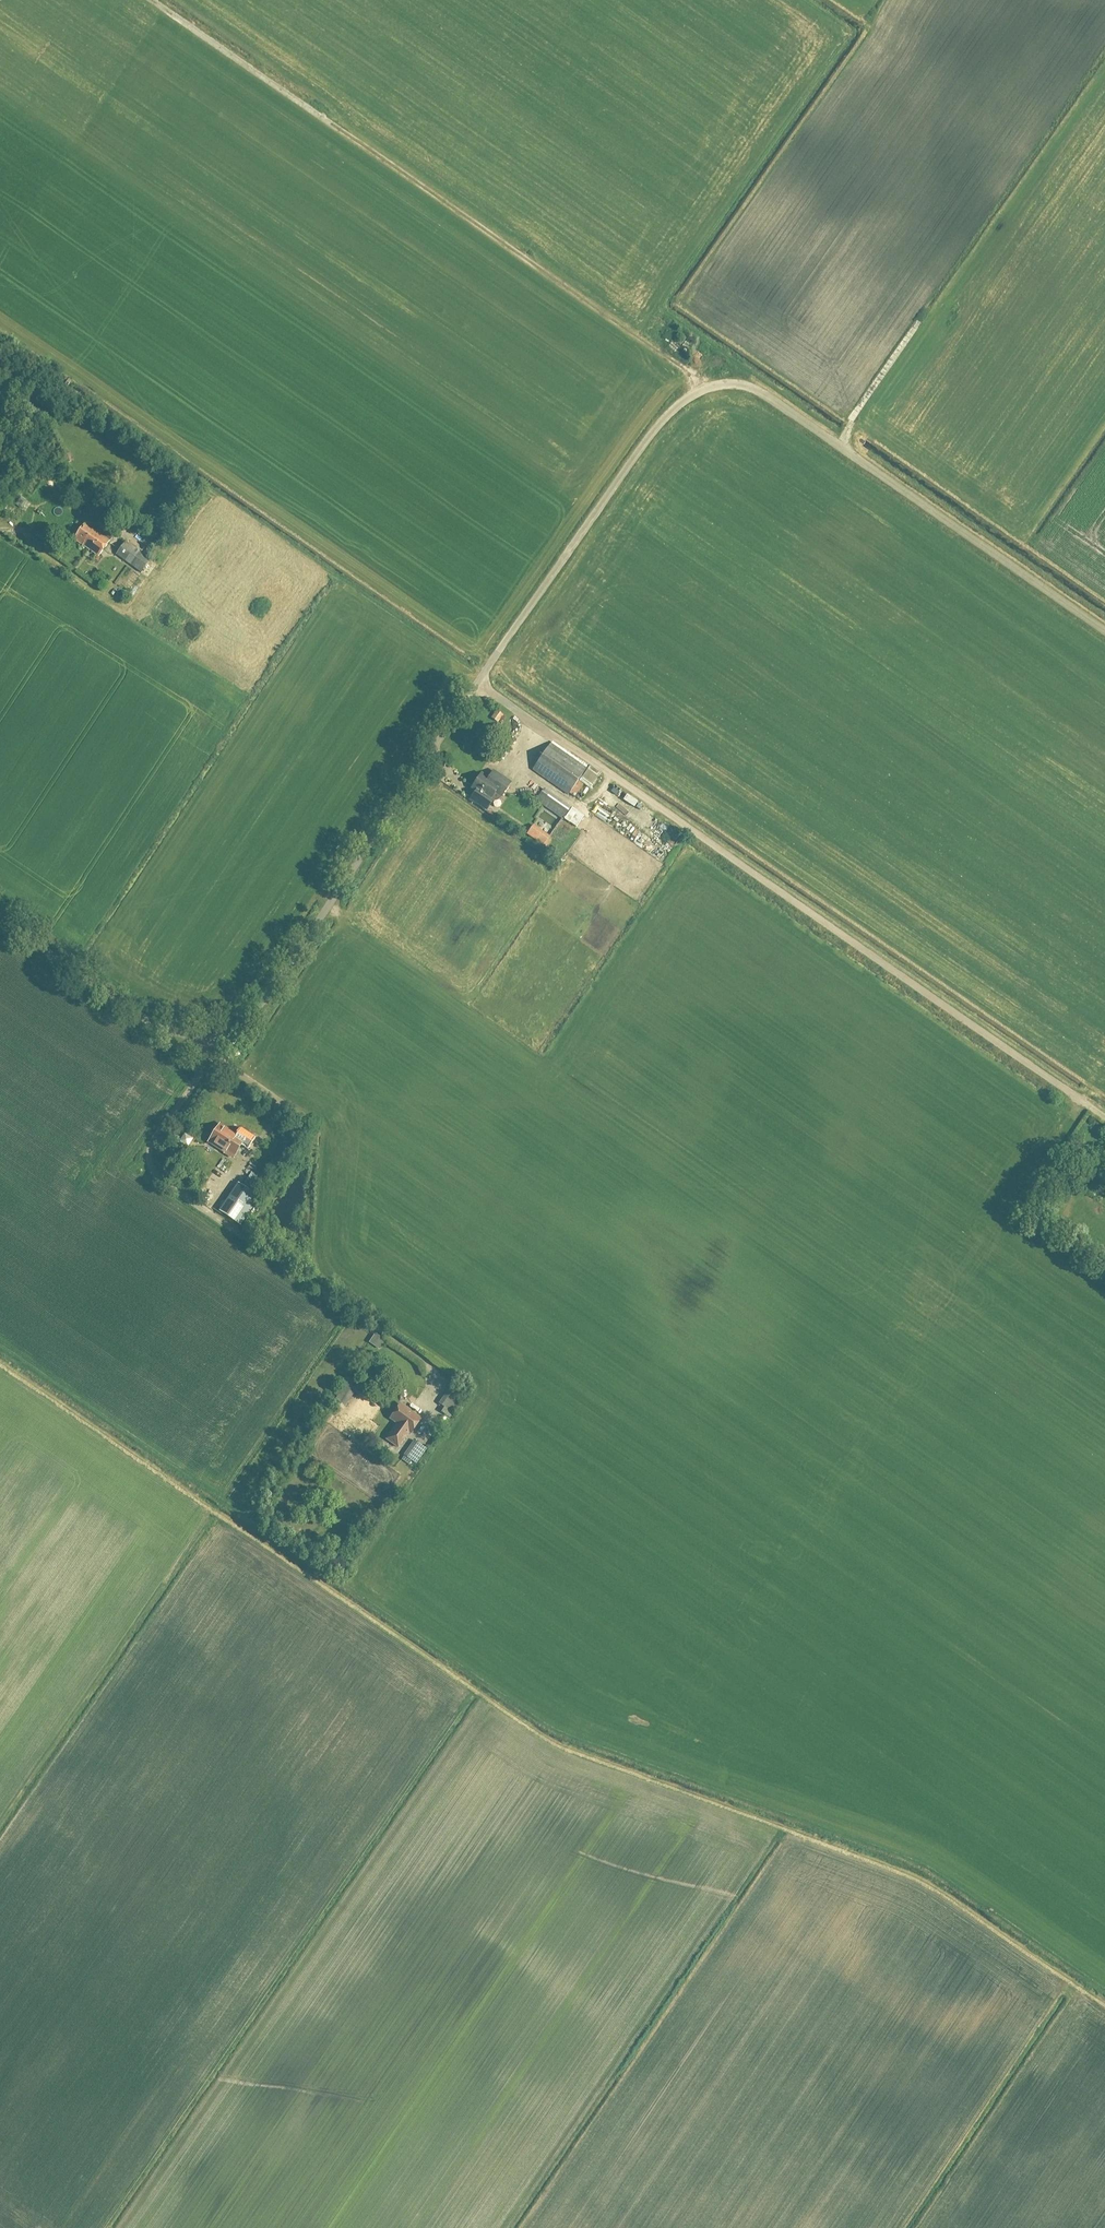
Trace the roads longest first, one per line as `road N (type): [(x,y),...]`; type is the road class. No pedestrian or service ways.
road 1 (unclassified): [(1104,631),(760,390),(715,385),(660,422),(268,995),(244,1017),(200,1033),(164,1026),(0,918)]
road 2 (track): [(696,391),(681,367),(152,0)]

